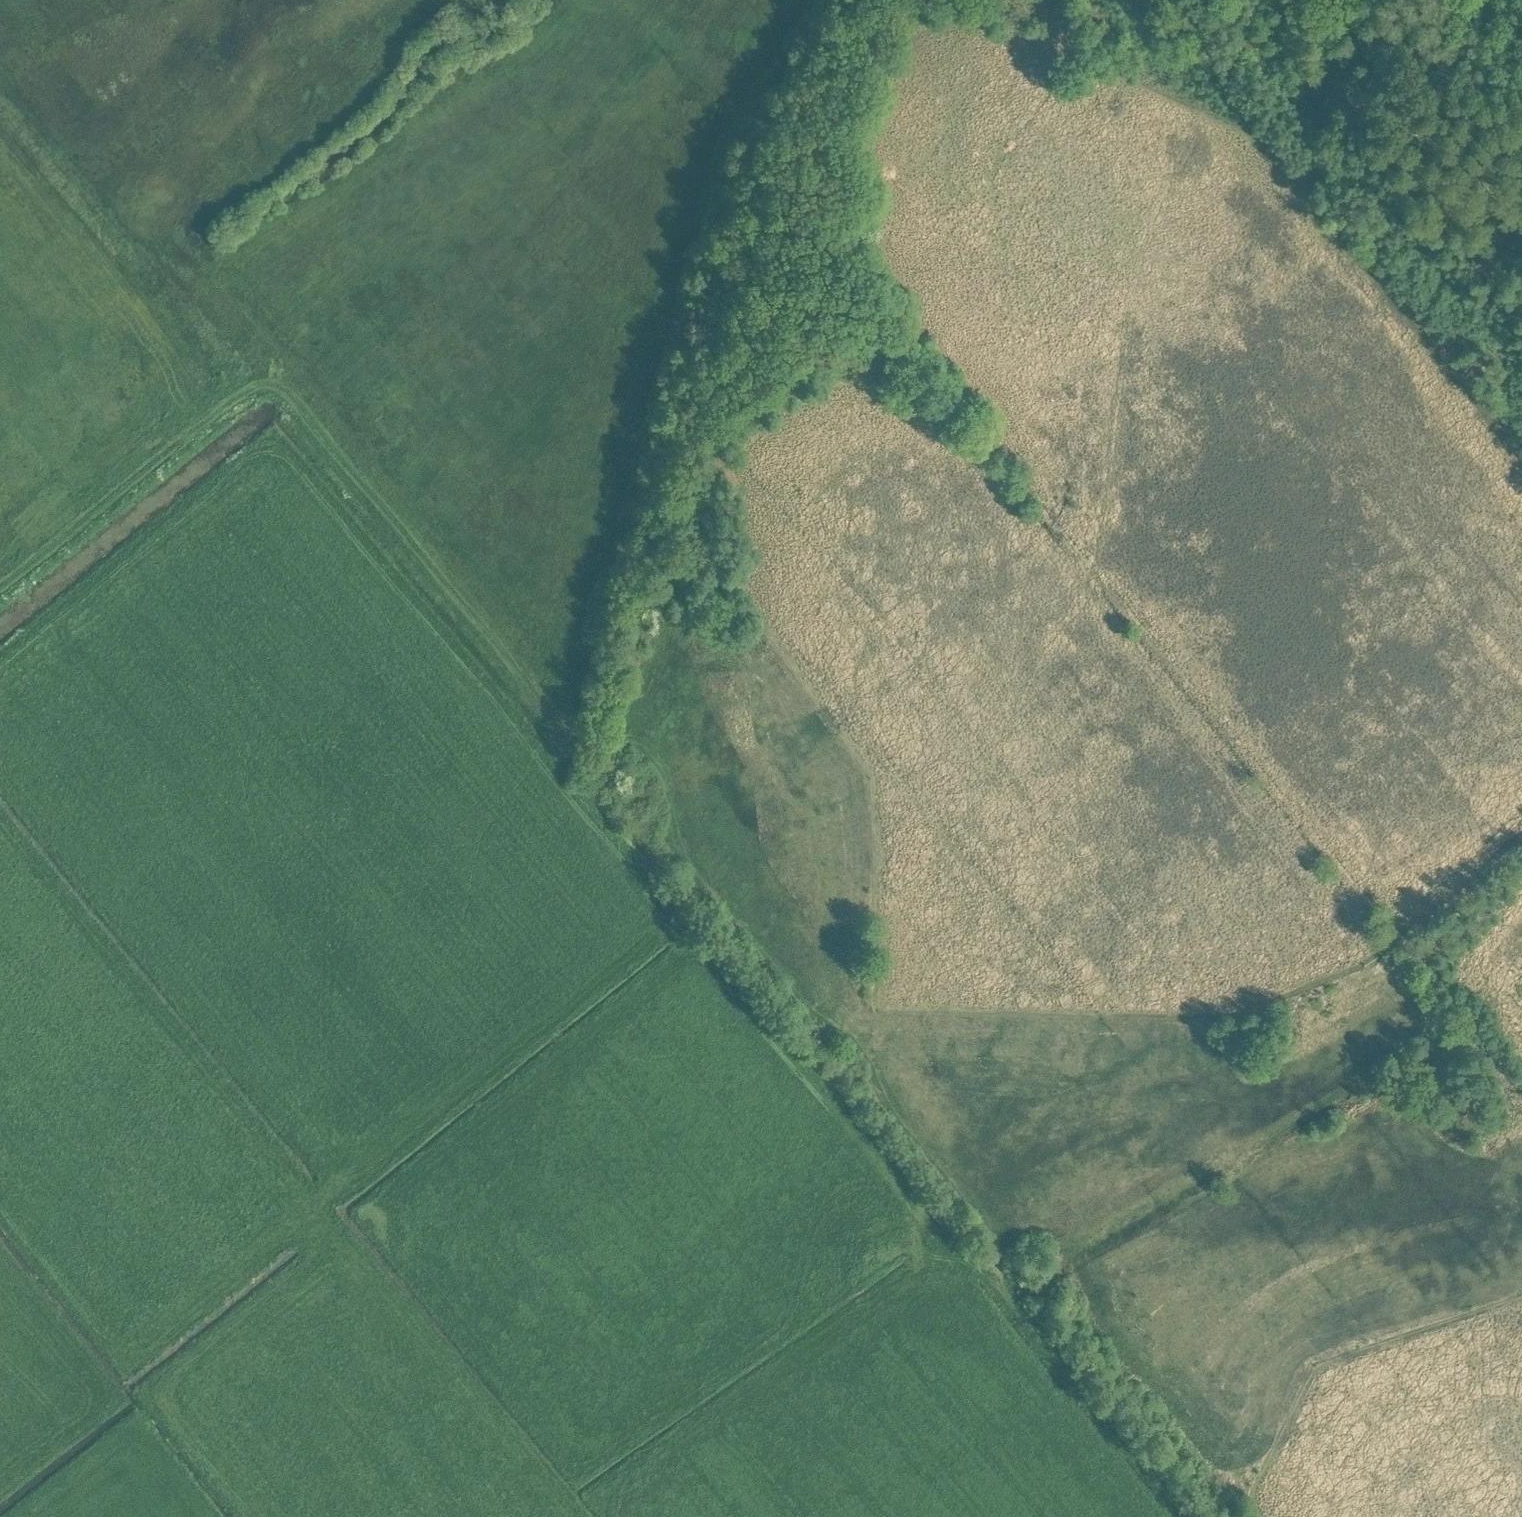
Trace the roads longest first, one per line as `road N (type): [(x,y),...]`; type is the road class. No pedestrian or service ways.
road 1 (track): [(991,1271),(1191,1516)]

